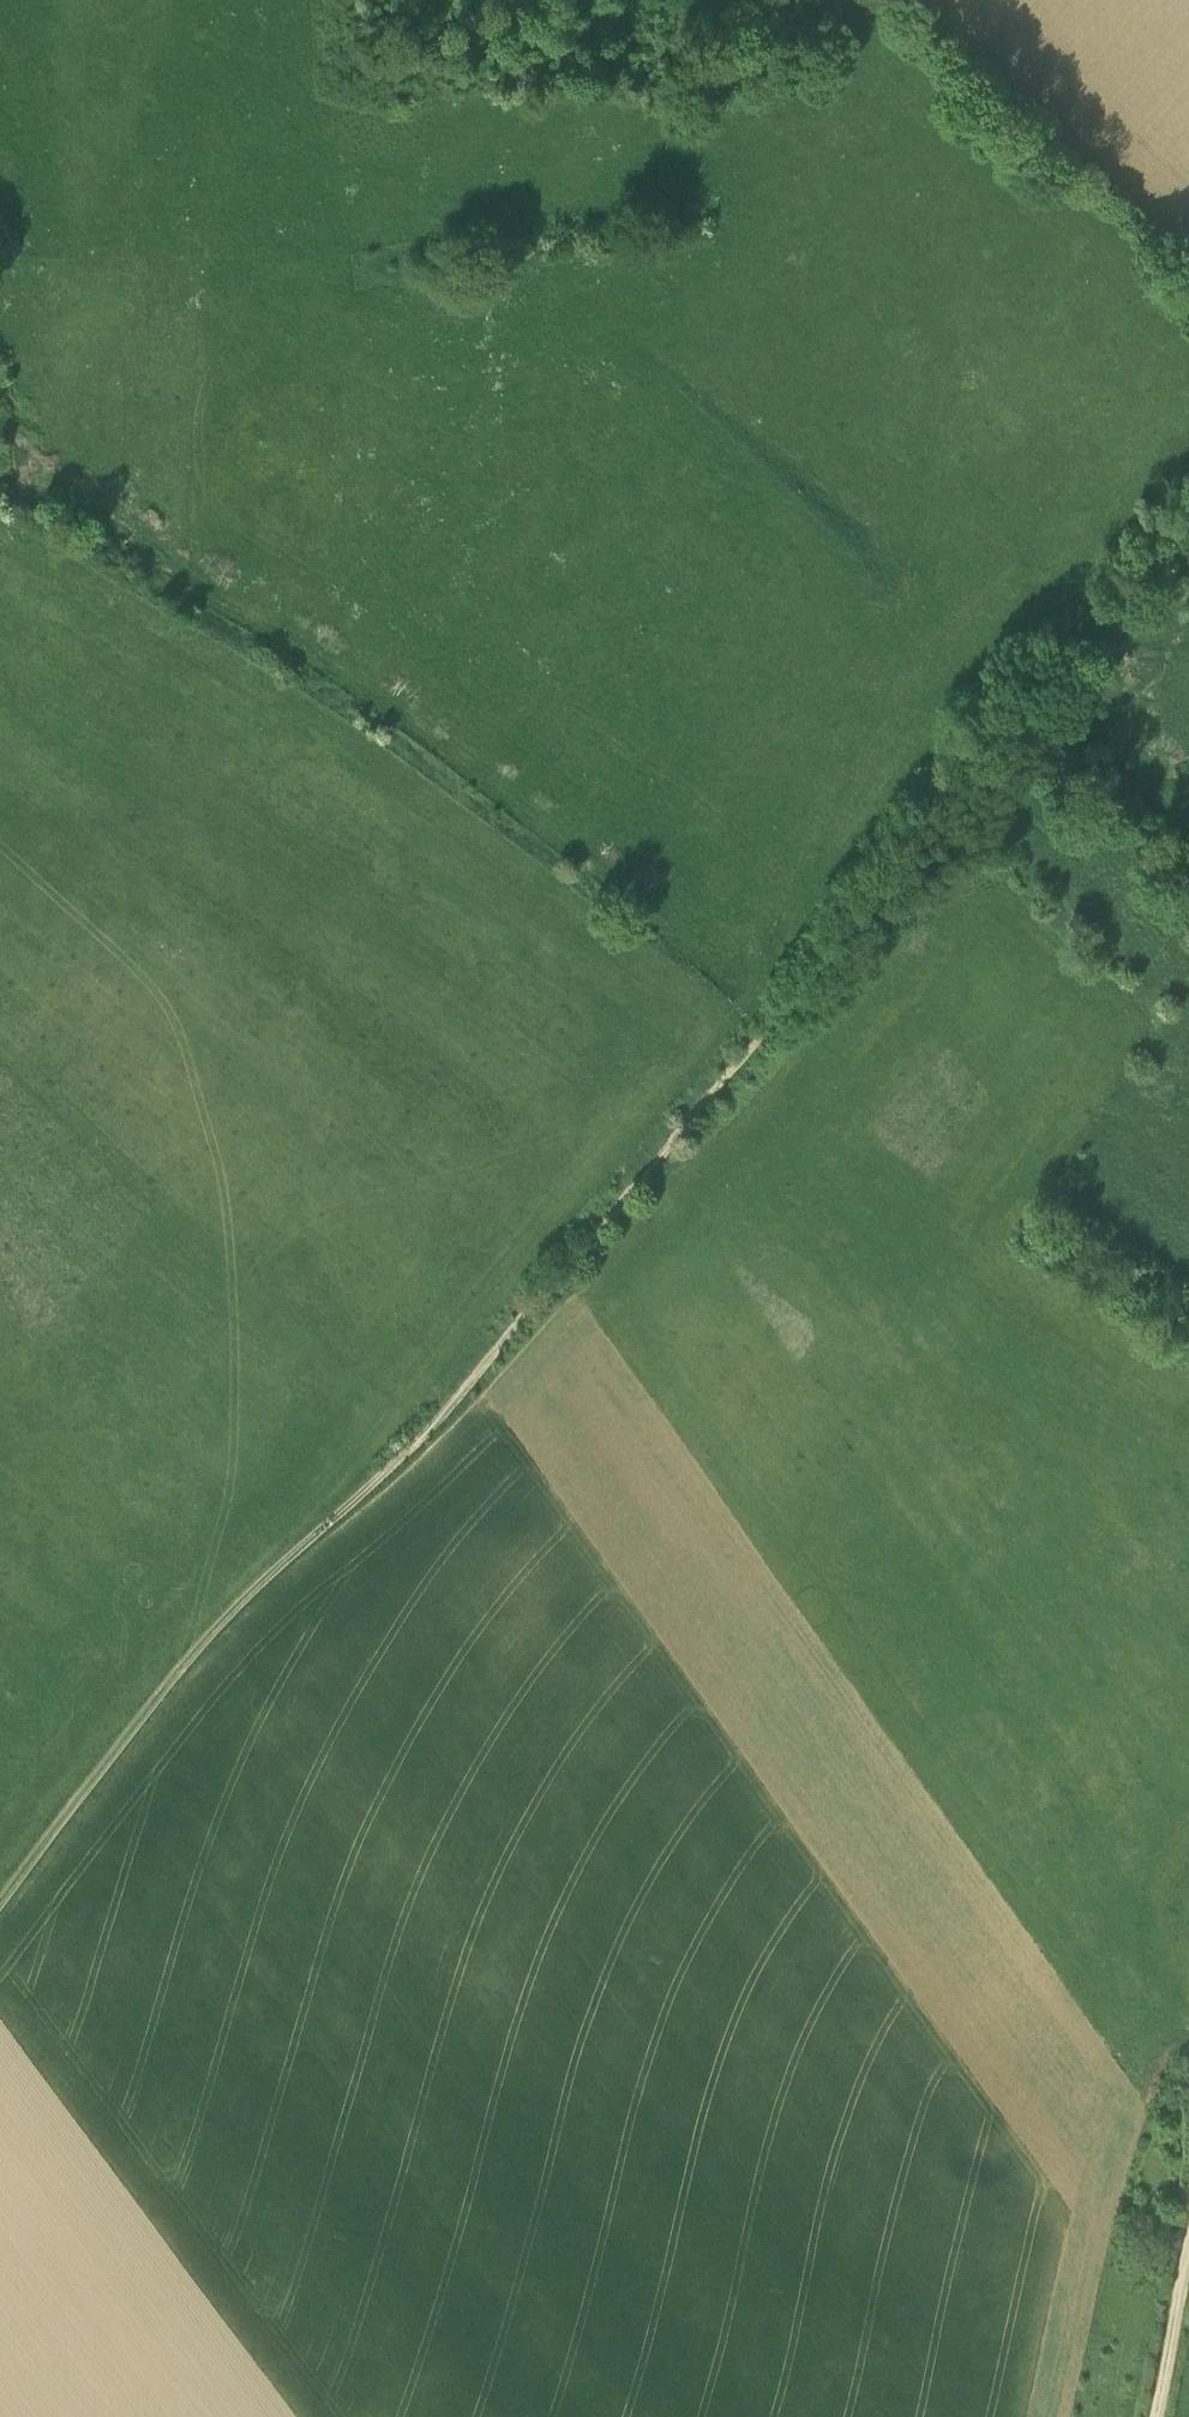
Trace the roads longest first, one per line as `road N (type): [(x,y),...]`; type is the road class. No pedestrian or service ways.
road 1 (track): [(0,1903),(209,1636),(421,1437),(851,925),(1000,721),(1188,520)]
road 2 (track): [(1188,2244),(1155,2416)]

